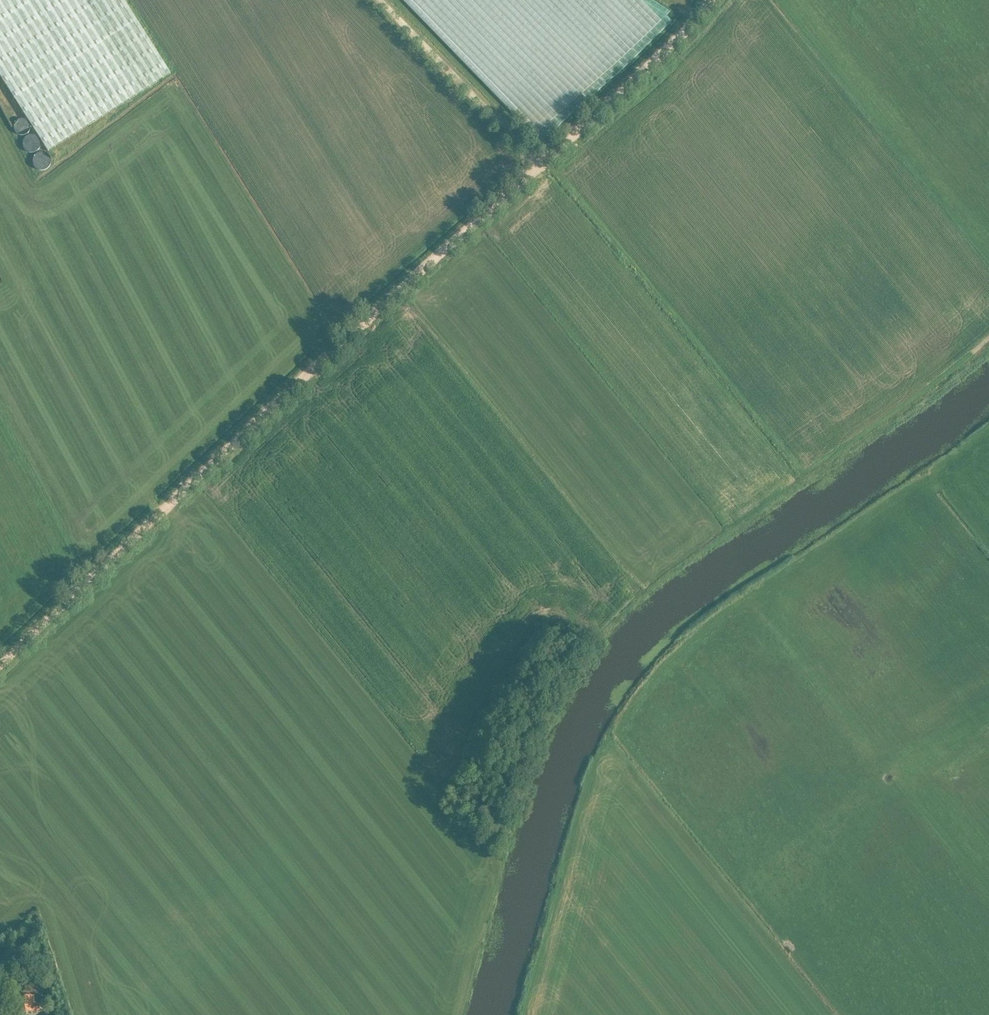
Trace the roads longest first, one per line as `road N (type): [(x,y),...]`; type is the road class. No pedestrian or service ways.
road 1 (track): [(539,167),(0,665)]
road 2 (track): [(712,0),(539,167)]
road 3 (track): [(539,167),(379,0)]

